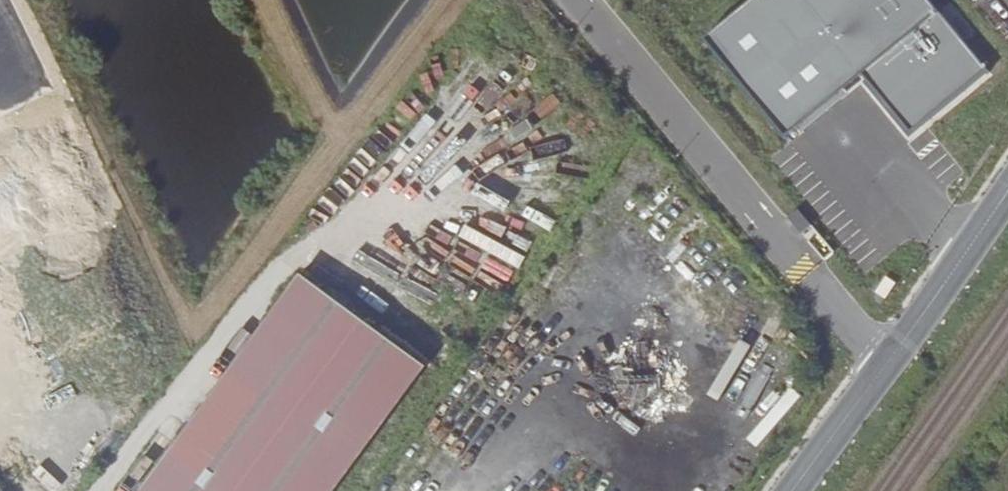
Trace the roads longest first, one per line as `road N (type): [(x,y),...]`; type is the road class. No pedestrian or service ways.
road 1 (unclassified): [(1007,191),(793,490)]

